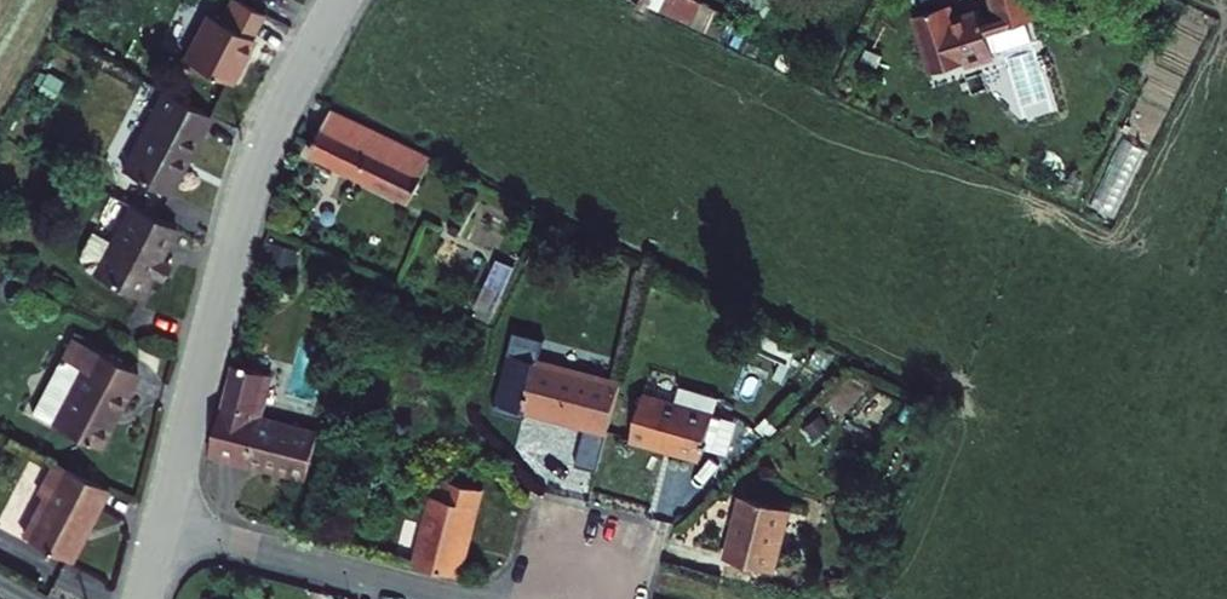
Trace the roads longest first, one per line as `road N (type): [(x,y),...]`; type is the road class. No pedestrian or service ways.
road 1 (tertiary): [(342,0),(256,166),(163,524)]
road 2 (residential): [(163,524),(457,598)]

